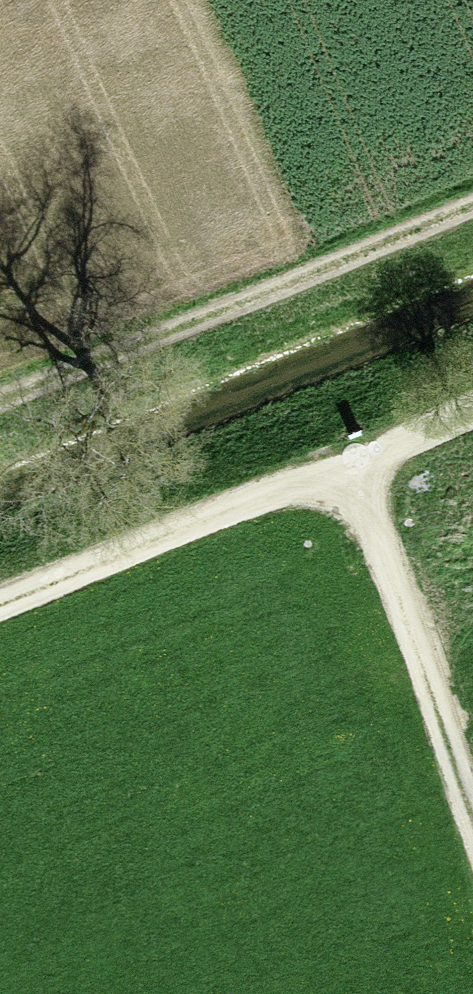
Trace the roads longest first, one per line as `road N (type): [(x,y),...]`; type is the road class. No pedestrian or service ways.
road 1 (track): [(0,397),(472,199)]
road 2 (track): [(472,412),(0,608)]
road 3 (track): [(350,464),(472,830)]

